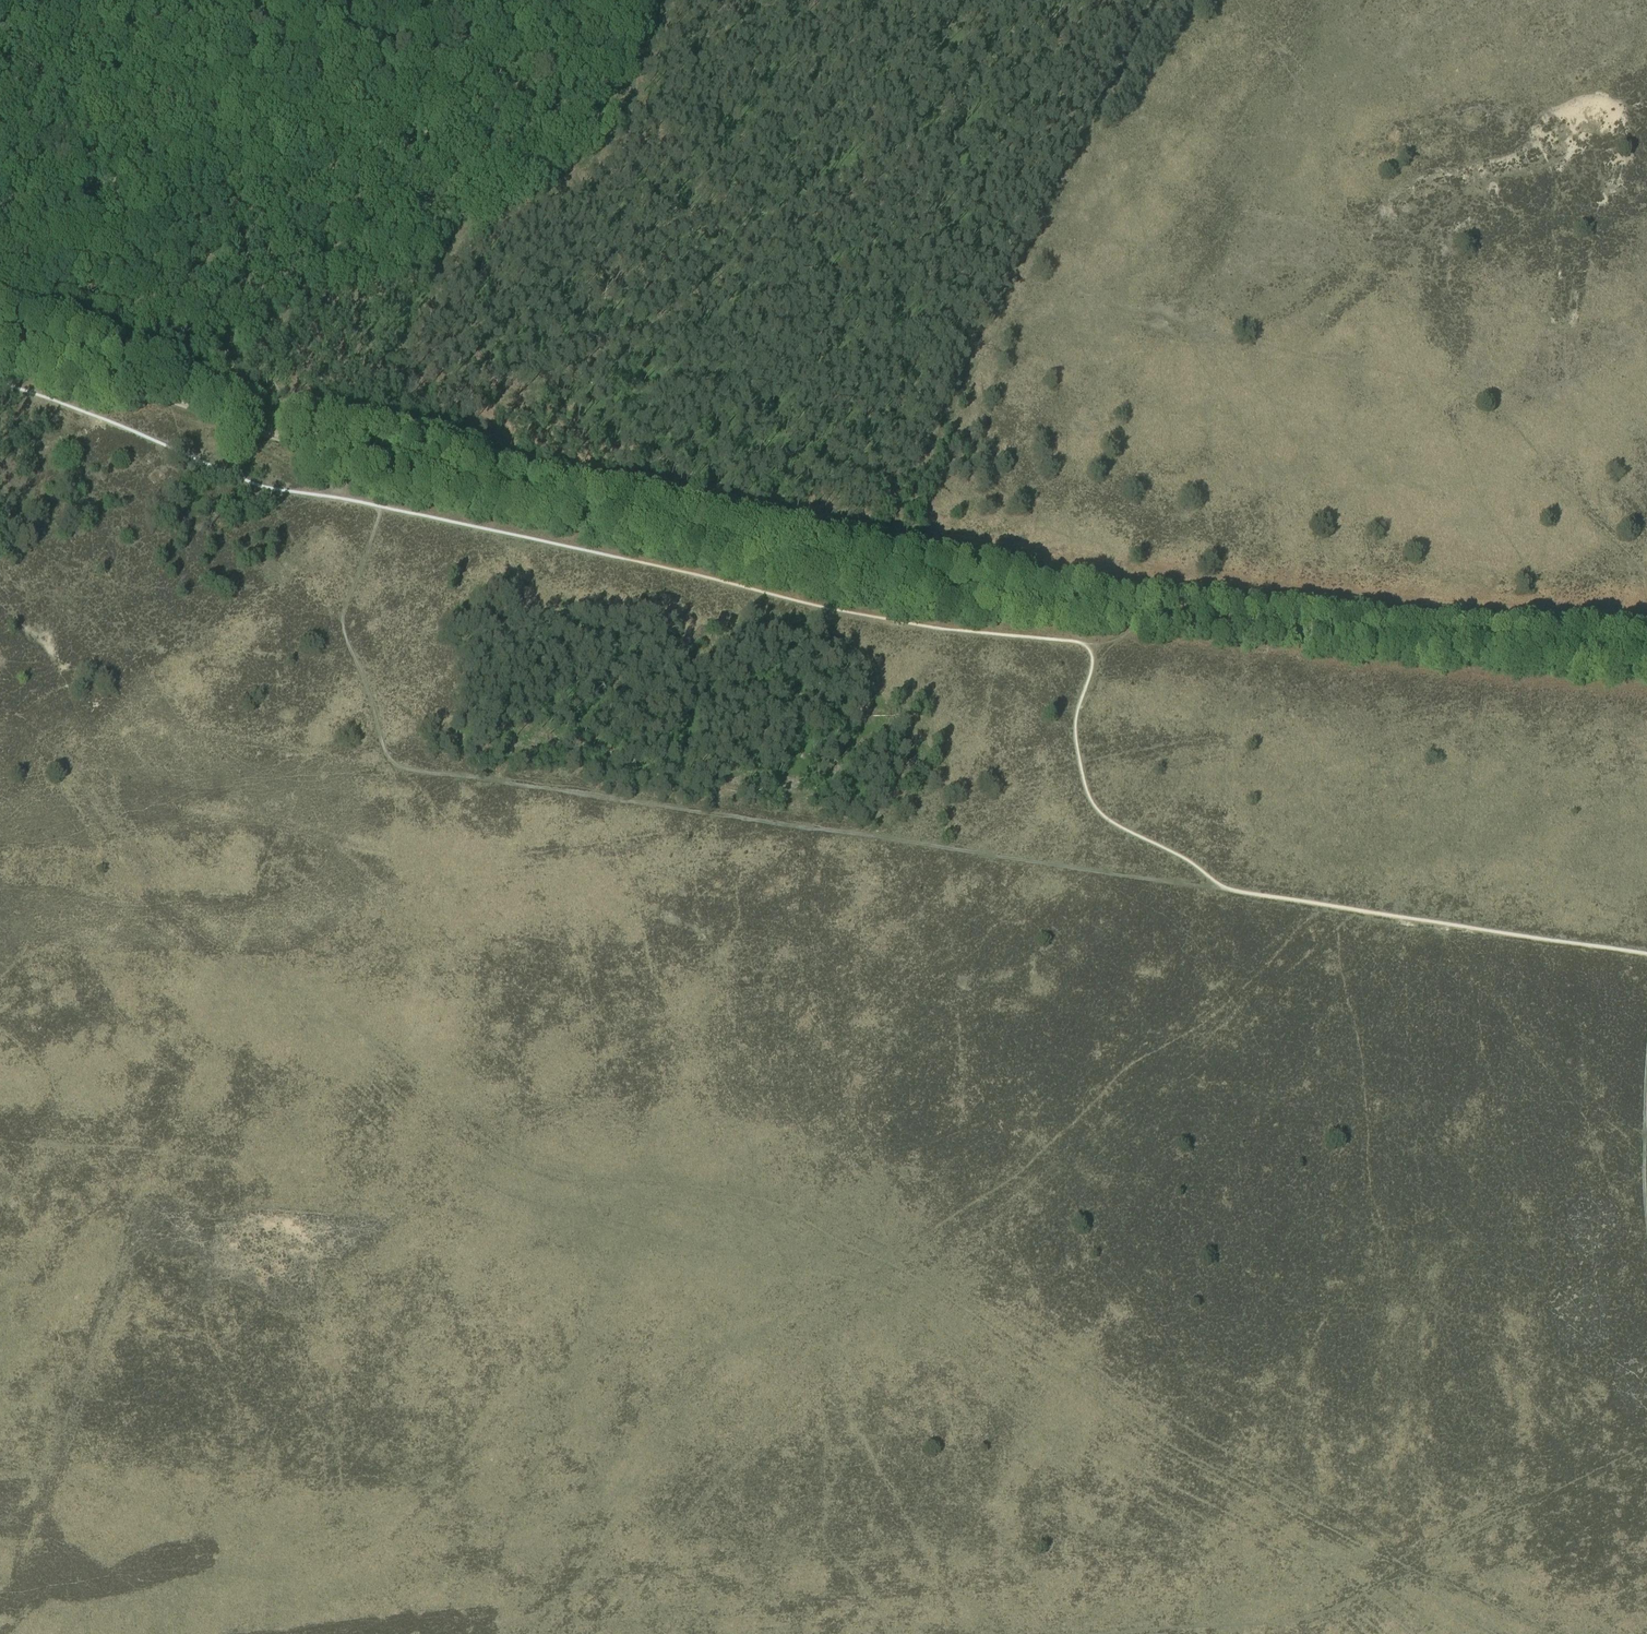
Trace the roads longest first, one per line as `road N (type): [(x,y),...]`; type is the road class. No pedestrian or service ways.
road 1 (track): [(370,464),(1079,610),(1646,657)]
road 2 (track): [(0,339),(370,464)]
road 3 (track): [(683,0),(667,15),(616,126),(556,209),(450,263)]

